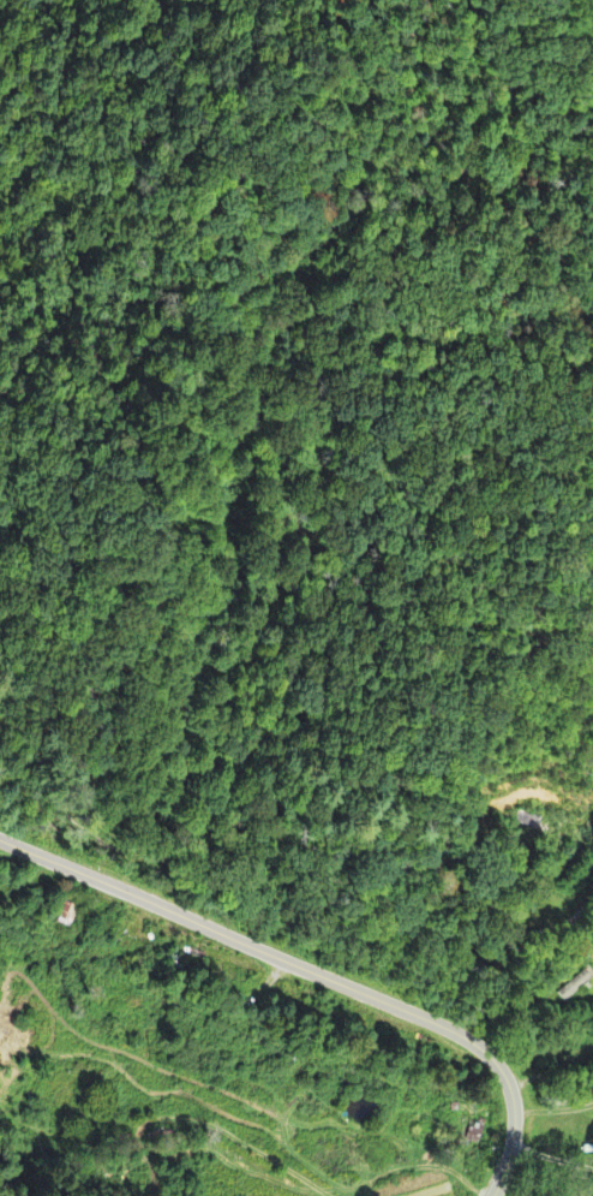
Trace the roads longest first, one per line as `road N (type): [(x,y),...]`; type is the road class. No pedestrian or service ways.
road 1 (residential): [(0,757),(264,874),(521,1030),(552,1119),(513,1195)]

